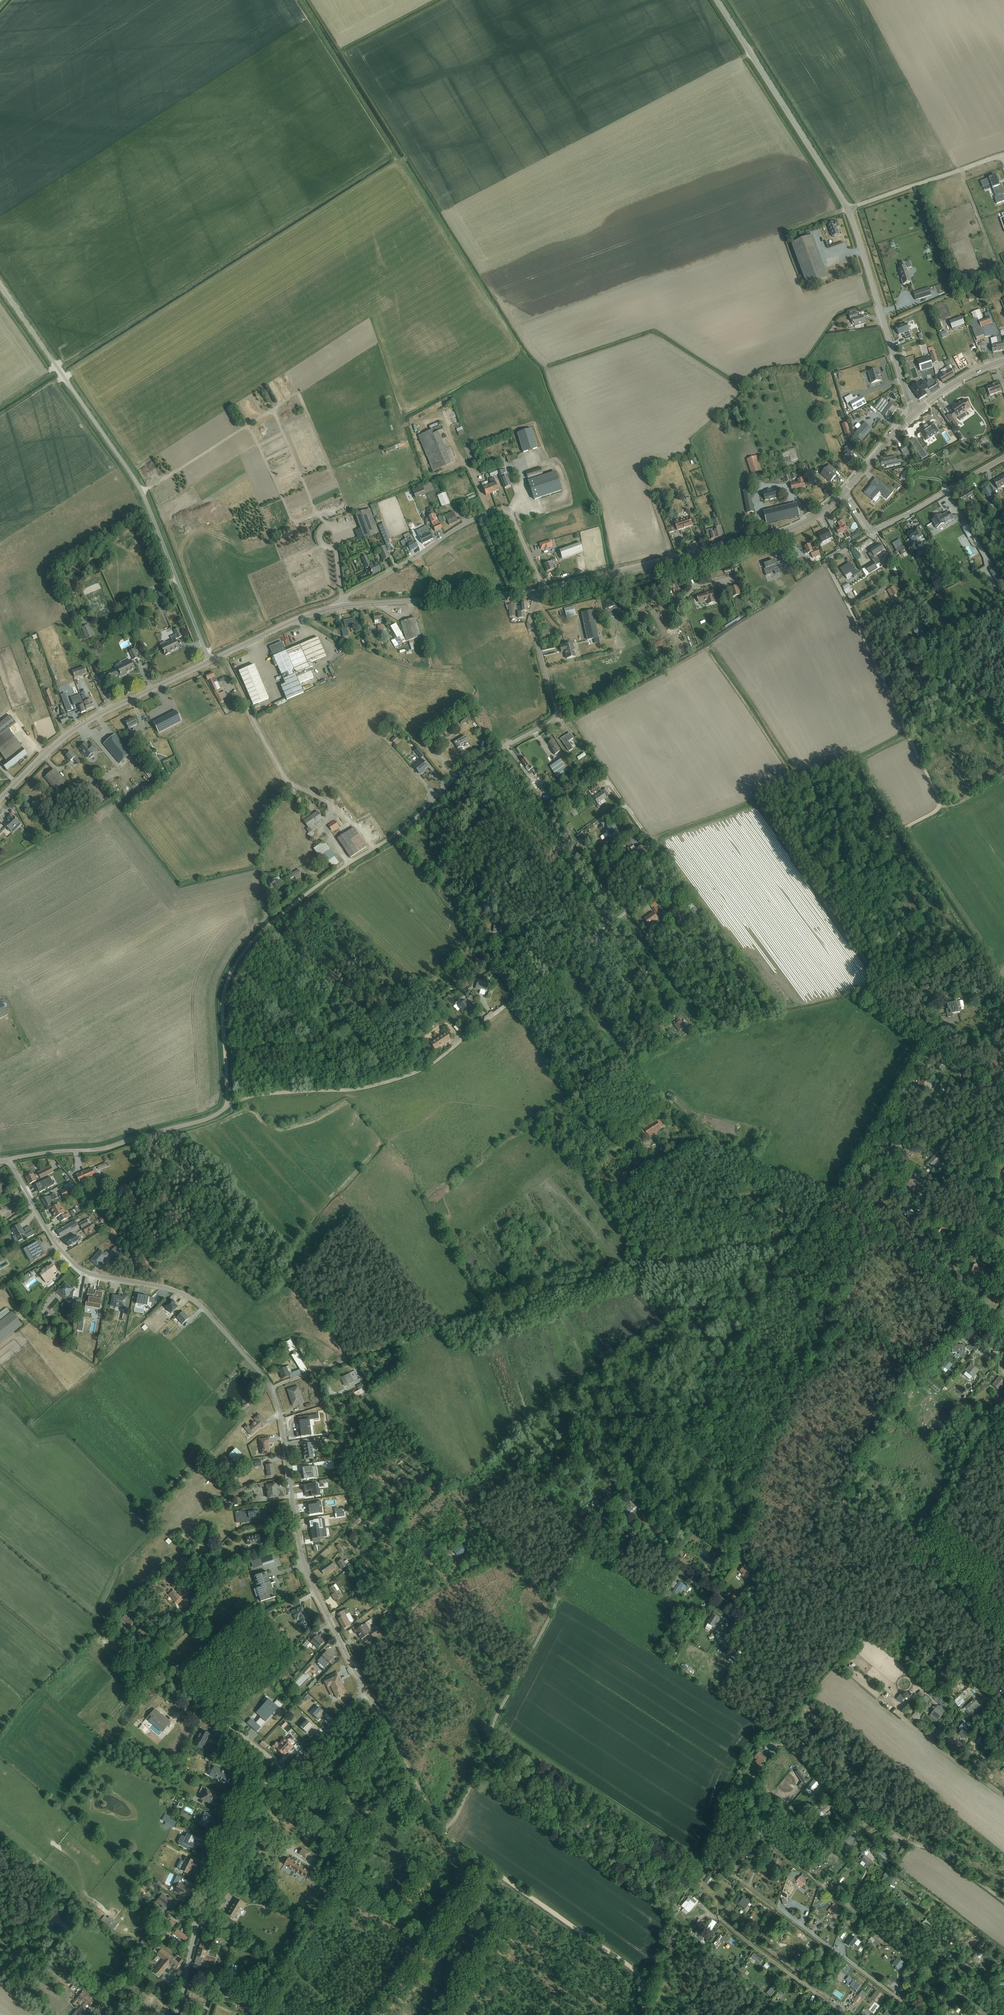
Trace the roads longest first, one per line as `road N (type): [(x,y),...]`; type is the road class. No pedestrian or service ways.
road 1 (track): [(1003,1335),(839,1192),(922,1040),(870,999),(868,963),(815,880),(940,804),(828,566),(871,531)]
road 2 (residential): [(283,1770),(361,1687),(306,1570),(274,1395),(194,1301),(77,1266),(9,1160)]
road 3 (track): [(227,1107),(279,1093),(350,1090),(424,1070),(625,912),(657,850),(604,777)]
road 4 (track): [(441,1832),(546,1626),(559,1578),(602,1519),(752,1620),(735,1643)]
road 5 (track): [(272,1389),(637,1260),(646,1253),(629,1229),(643,1165)]
road 6 (unclassified): [(209,661),(142,491),(0,286)]
road 7 (unclassified): [(341,870),(465,768),(552,722),(558,709),(532,619),(540,592)]
road 8 (tertiary): [(540,592),(789,531),(844,492)]
road 9 (track): [(227,1107),(224,986),(275,919),(341,870)]
road 10 (residential): [(338,607),(496,512),(513,518),(540,592)]
road 11 (track): [(441,1832),(636,1977),(640,2014)]
road 12 (residential): [(175,2014),(206,1896),(265,1785),(283,1770)]
road 13 (residential): [(1003,1903),(937,1850),(904,1844),(788,1750)]
road 14 (tertiary): [(0,799),(80,726),(209,661)]
road 15 (residential): [(848,209),(717,0)]
road 16 (track): [(9,1160),(99,1150),(227,1107)]
road 17 (residential): [(918,412),(848,209)]
road 18 (track): [(652,843),(761,802),(815,880)]
road 19 (tertiary): [(338,607),(540,592)]
road 20 (unclassified): [(844,492),(871,531),(1003,457)]
road 21 (residential): [(920,2014),(780,1909)]
road 22 (track): [(361,1687),(441,1832)]
road 23 (residential): [(848,209),(1003,160)]
road 24 (residential): [(848,2014),(720,1919)]
road 25 (unclassified): [(290,785),(224,654)]
road 26 (residential): [(283,1770),(178,1681)]
road 27 (residential): [(907,1623),(1003,1703)]
road 28 (tertiary): [(224,654),(338,607)]

